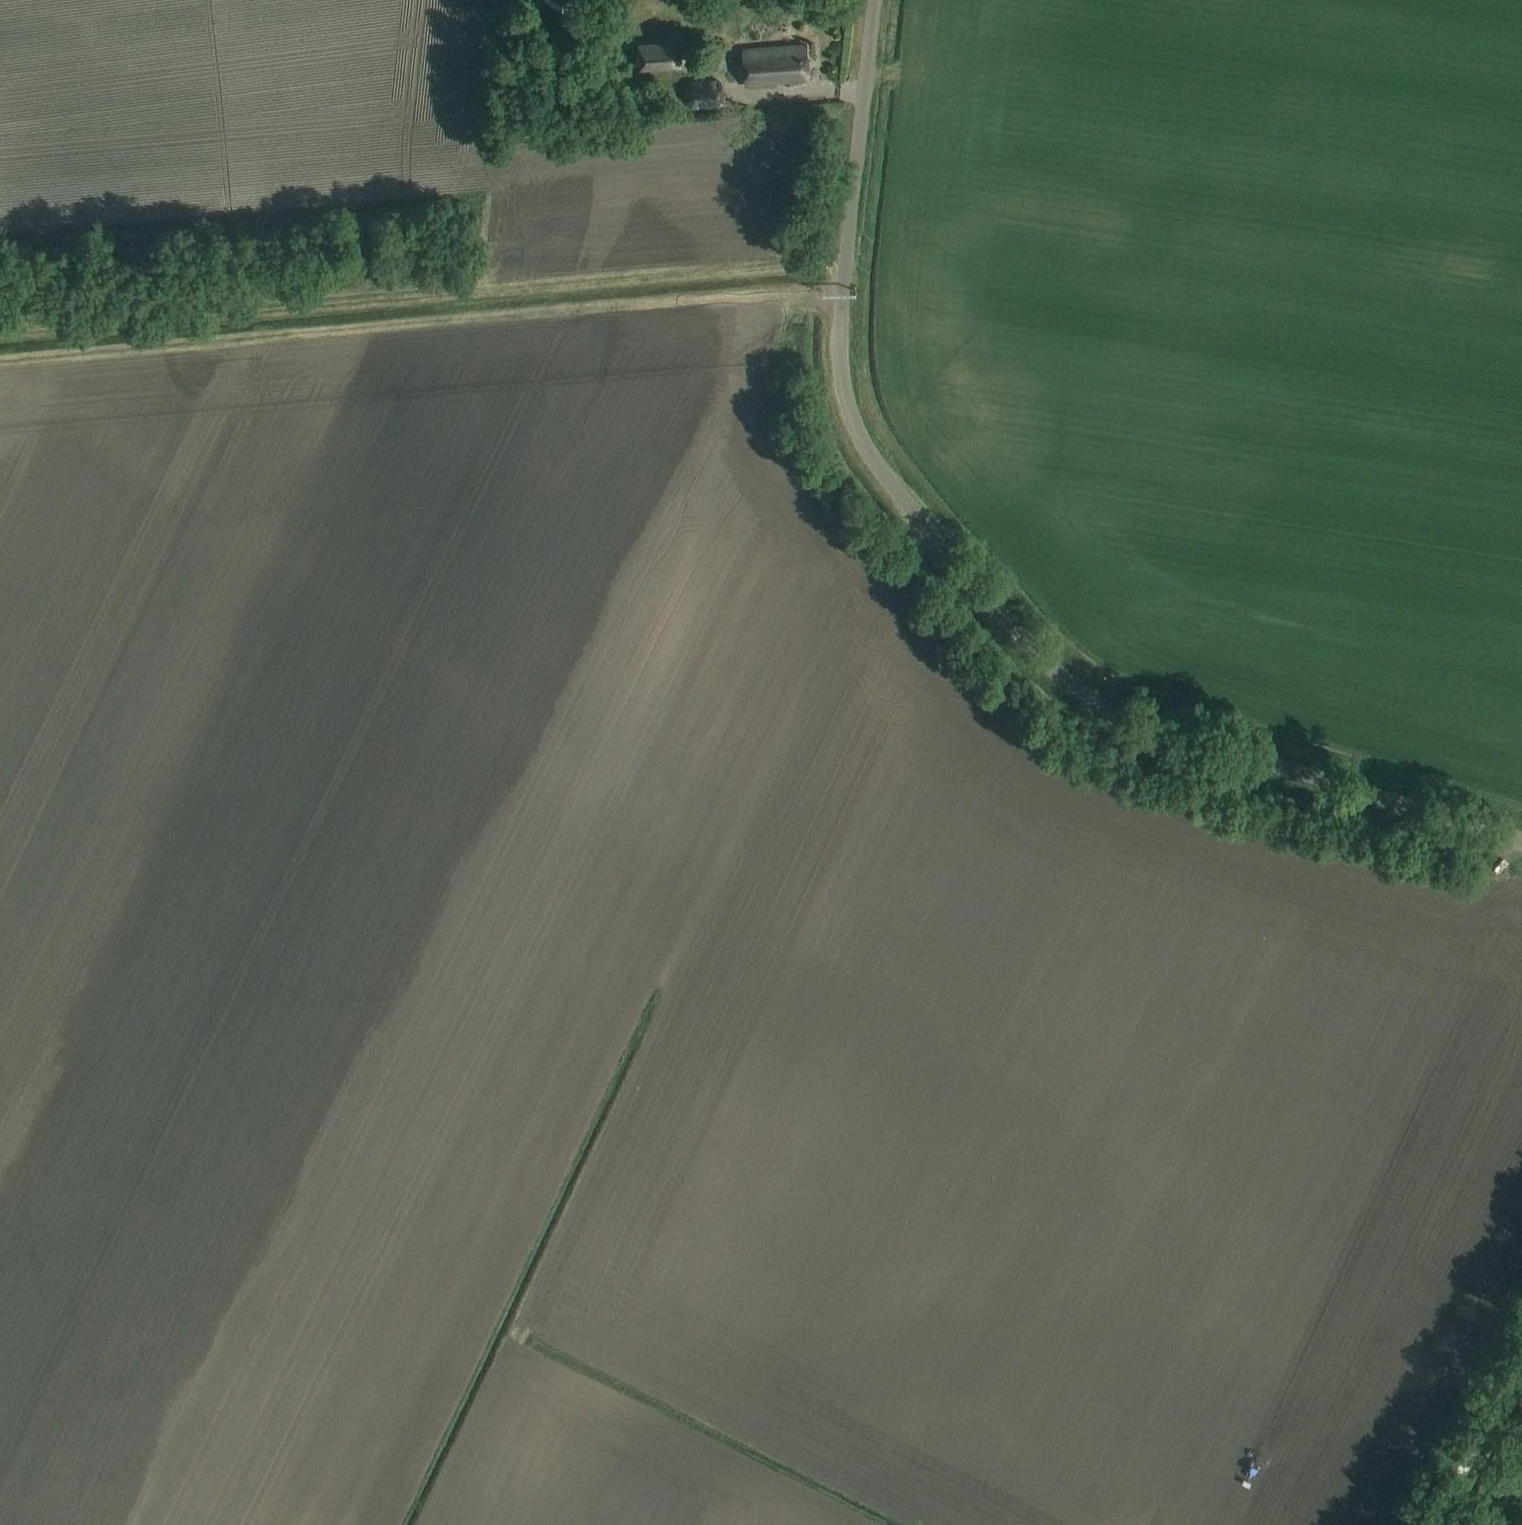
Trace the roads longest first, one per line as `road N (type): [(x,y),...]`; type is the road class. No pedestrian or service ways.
road 1 (unclassified): [(1521,843),(1100,705),(1048,661),(874,465),(844,392),(839,339),(876,0)]
road 2 (track): [(847,259),(0,330)]

